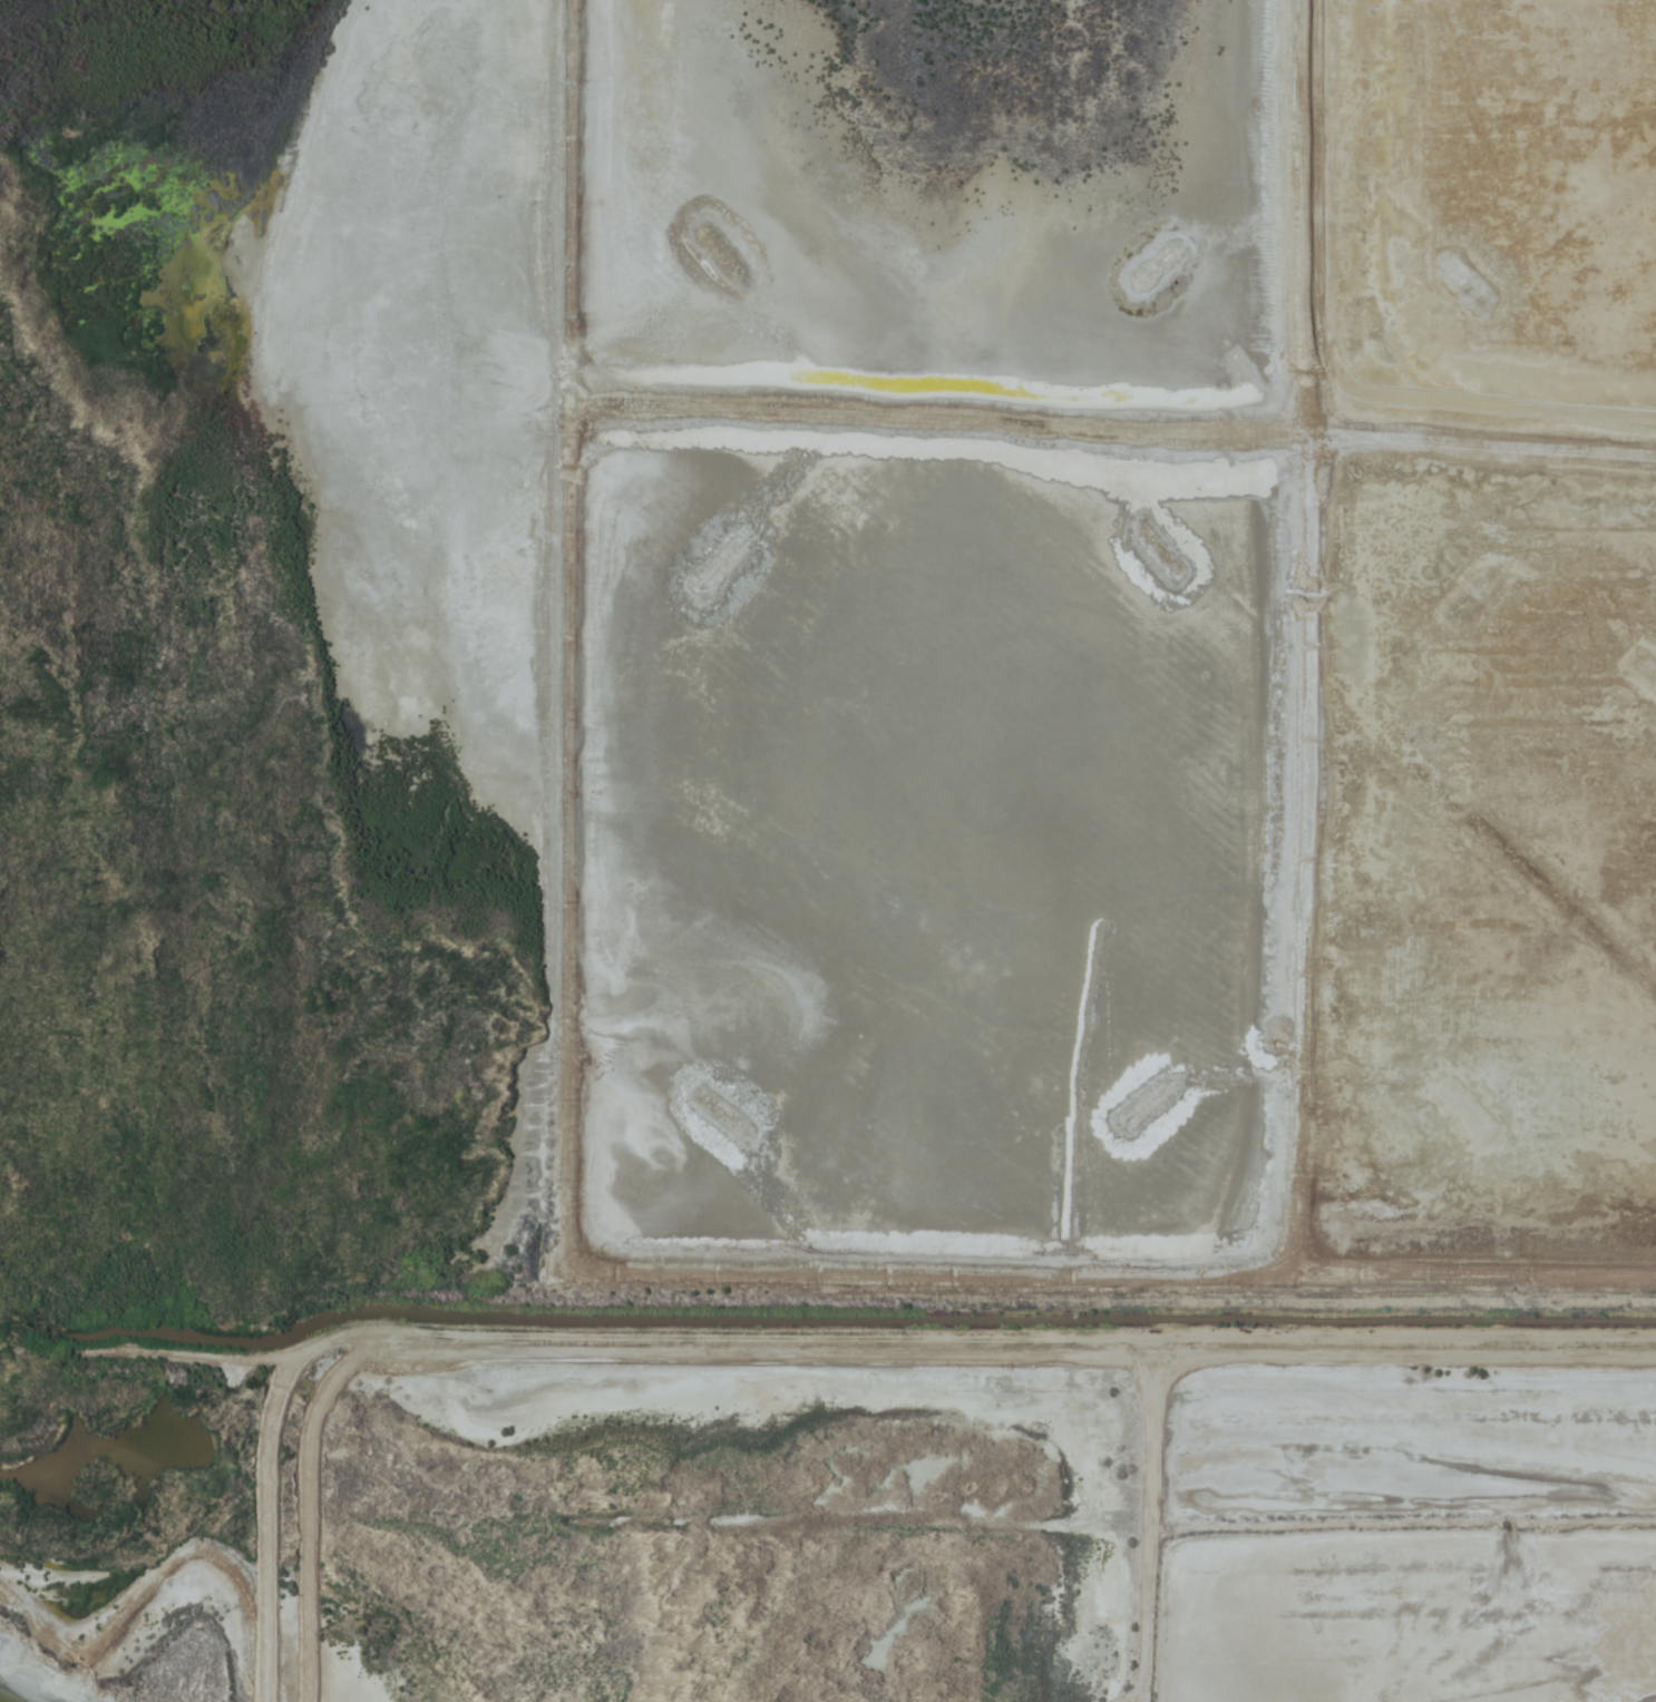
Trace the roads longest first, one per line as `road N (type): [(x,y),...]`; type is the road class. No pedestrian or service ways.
road 1 (residential): [(1655,1343),(378,1323),(283,1356),(0,1357)]

